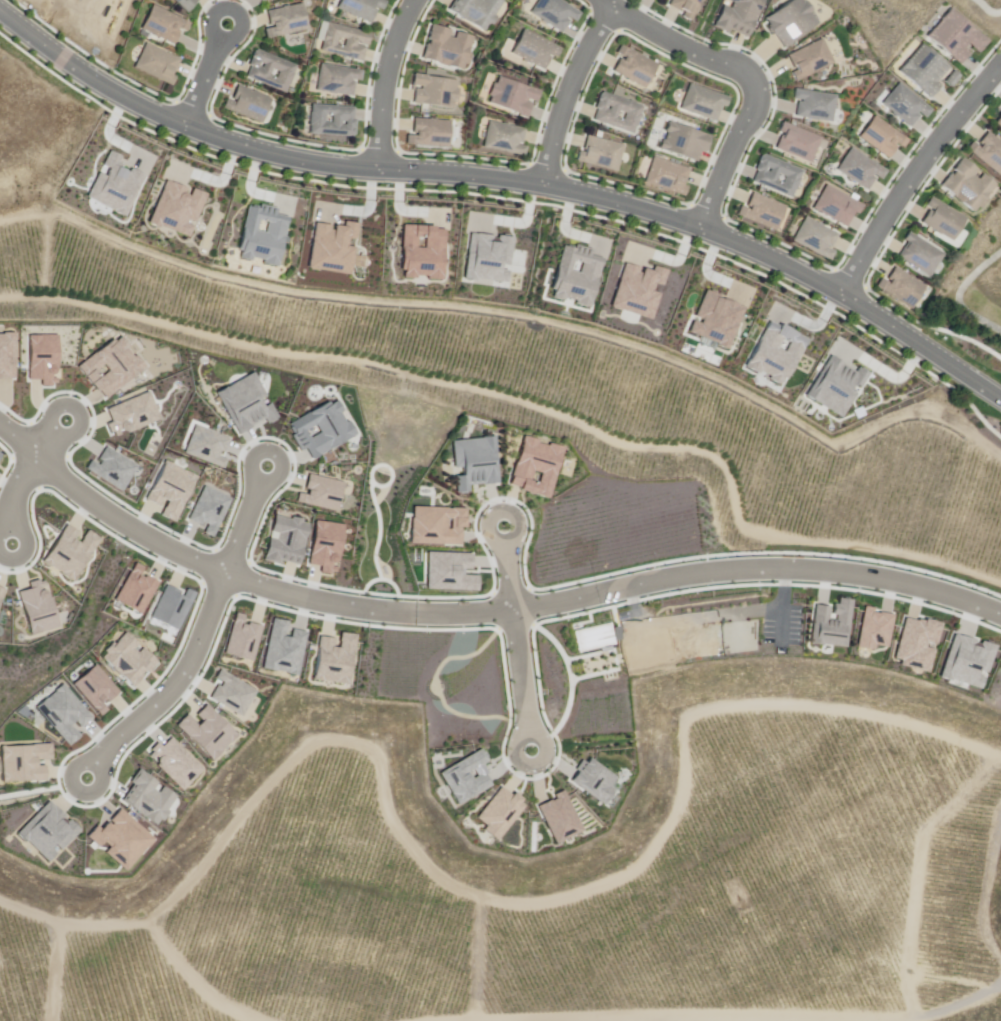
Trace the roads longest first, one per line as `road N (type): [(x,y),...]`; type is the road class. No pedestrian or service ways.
road 1 (tertiary): [(0,13),(107,90),(235,144),(326,164),(541,184),(700,228),(844,293),(1000,400)]
road 2 (residential): [(1000,619),(925,589),(776,569),(696,571),(509,608),(415,615),(315,599),(220,574),(118,527),(0,428)]
road 3 (residential): [(1000,61),(916,170),(844,293)]
road 4 (residential): [(220,574),(182,679),(84,779)]
road 5 (residential): [(541,184),(566,92),(614,7)]
road 6 (residential): [(413,0),(385,65),(376,167)]
road 7 (residential): [(605,0),(754,83)]
road 8 (residential): [(754,83),(753,106),(700,228)]
road 9 (residential): [(528,752),(509,608)]

